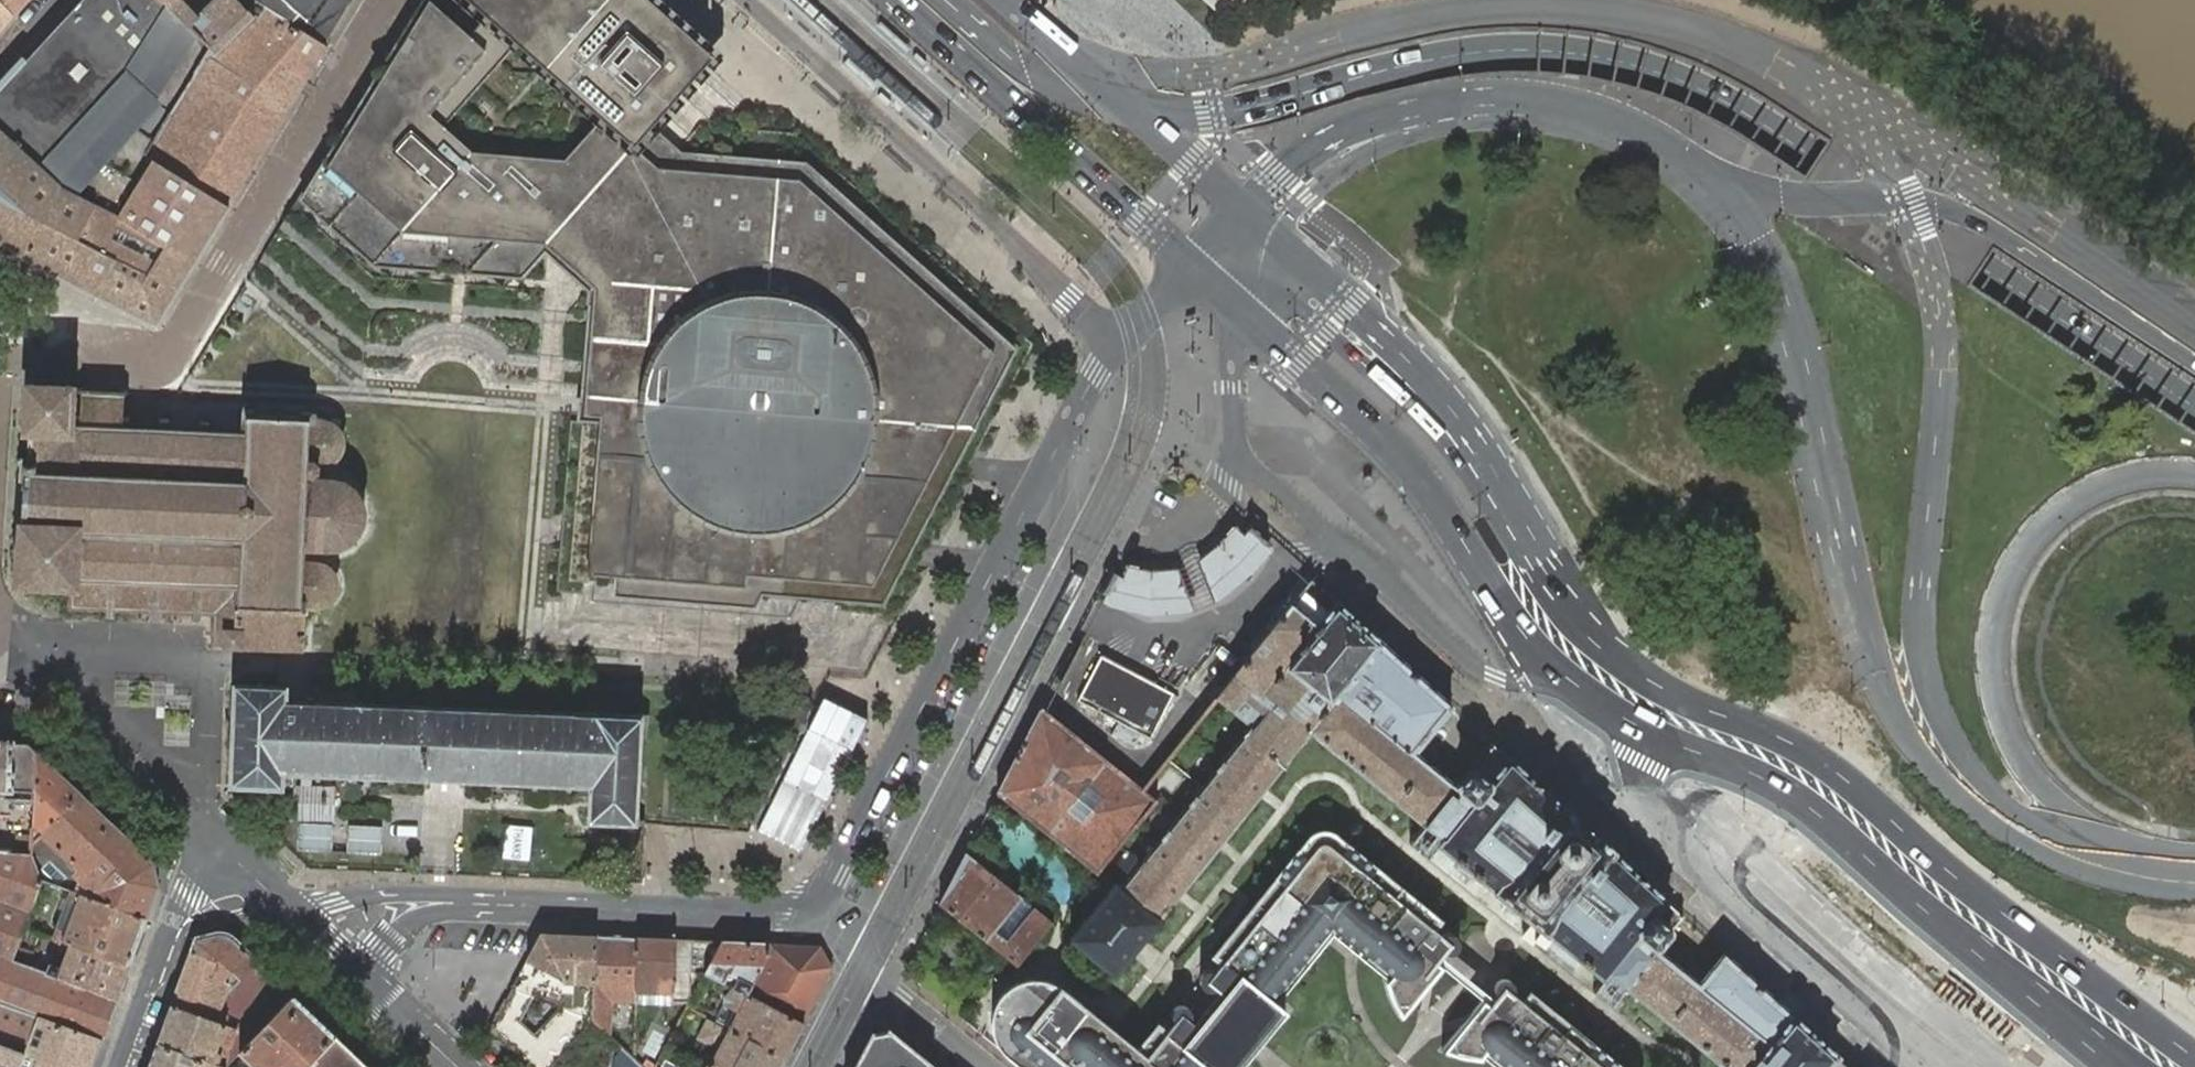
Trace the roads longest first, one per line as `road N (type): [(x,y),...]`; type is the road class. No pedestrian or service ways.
road 1 (secondary): [(2194,406),(1733,106),(1635,65),(1495,49),(1210,115),(1133,109)]
road 2 (secondary): [(1192,266),(1413,470),(1663,827),(1732,895),(1938,1066)]
road 3 (secondary): [(2194,365),(1967,219),(1909,202),(1749,192),(1619,127),(1520,99),(1432,106),(1340,132),(1290,162),(1243,211)]
road 4 (unknown): [(2136,879),(2048,855),(1998,829),(1909,738),(1883,691),(1844,564),(1780,300),(1733,211),(1668,153)]
road 5 (secondary): [(2009,1066),(1764,859),(1706,797),(1600,659),(1541,565)]
road 6 (tertiary): [(1120,343),(1096,372),(827,892),(812,907)]
road 7 (residential): [(389,0),(168,357),(149,364),(0,361)]
road 8 (residential): [(1120,343),(743,0)]
road 9 (tertiary): [(1541,565),(1493,517),(1446,444),(1338,340),(1265,283),(1192,266)]
road 10 (secondary): [(1541,565),(1520,510),(1447,403),(1243,211)]
road 11 (secondary): [(894,0),(1192,266)]
road 12 (tertiary): [(812,907),(777,917),(456,904)]
road 13 (residential): [(227,854),(71,711),(0,694)]
road 14 (residential): [(227,854),(184,898),(162,941),(116,1066)]
road 15 (unknown): [(947,0),(1025,69),(1133,109)]
road 16 (residential): [(985,1066),(882,982),(852,931)]
road 17 (residential): [(456,904),(410,892),(286,909)]
road 18 (secondary): [(1133,109),(1007,0)]
road 19 (unknown): [(1432,106),(1308,197)]
road 20 (secondary): [(1243,211),(1133,109)]
road 21 (tertiary): [(456,904),(394,936),(374,959),(369,987)]

